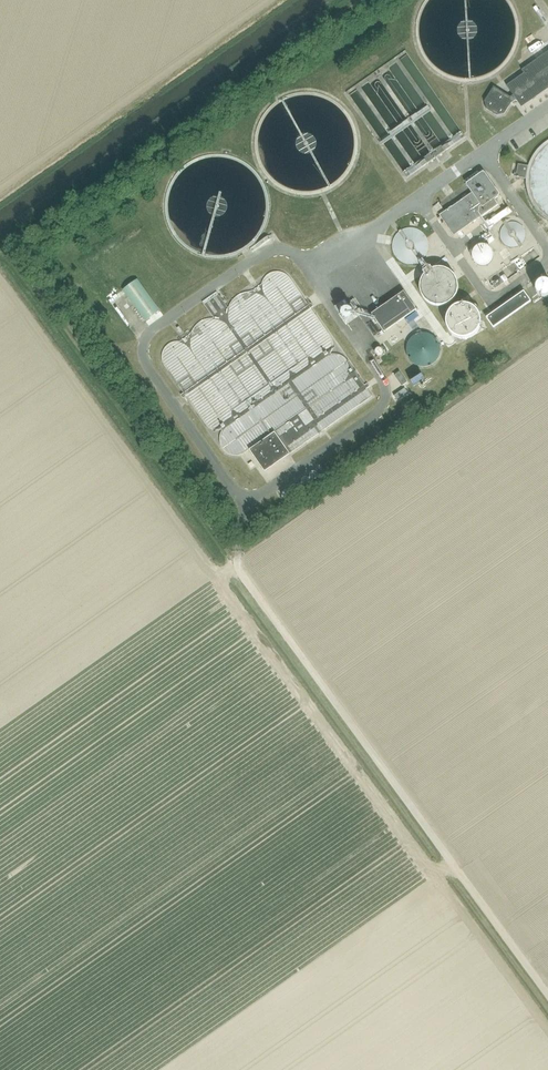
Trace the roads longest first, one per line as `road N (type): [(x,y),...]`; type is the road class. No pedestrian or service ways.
road 1 (track): [(238,553),(239,571),(547,995)]
road 2 (track): [(351,0),(0,246)]
road 3 (track): [(0,256),(239,571)]

